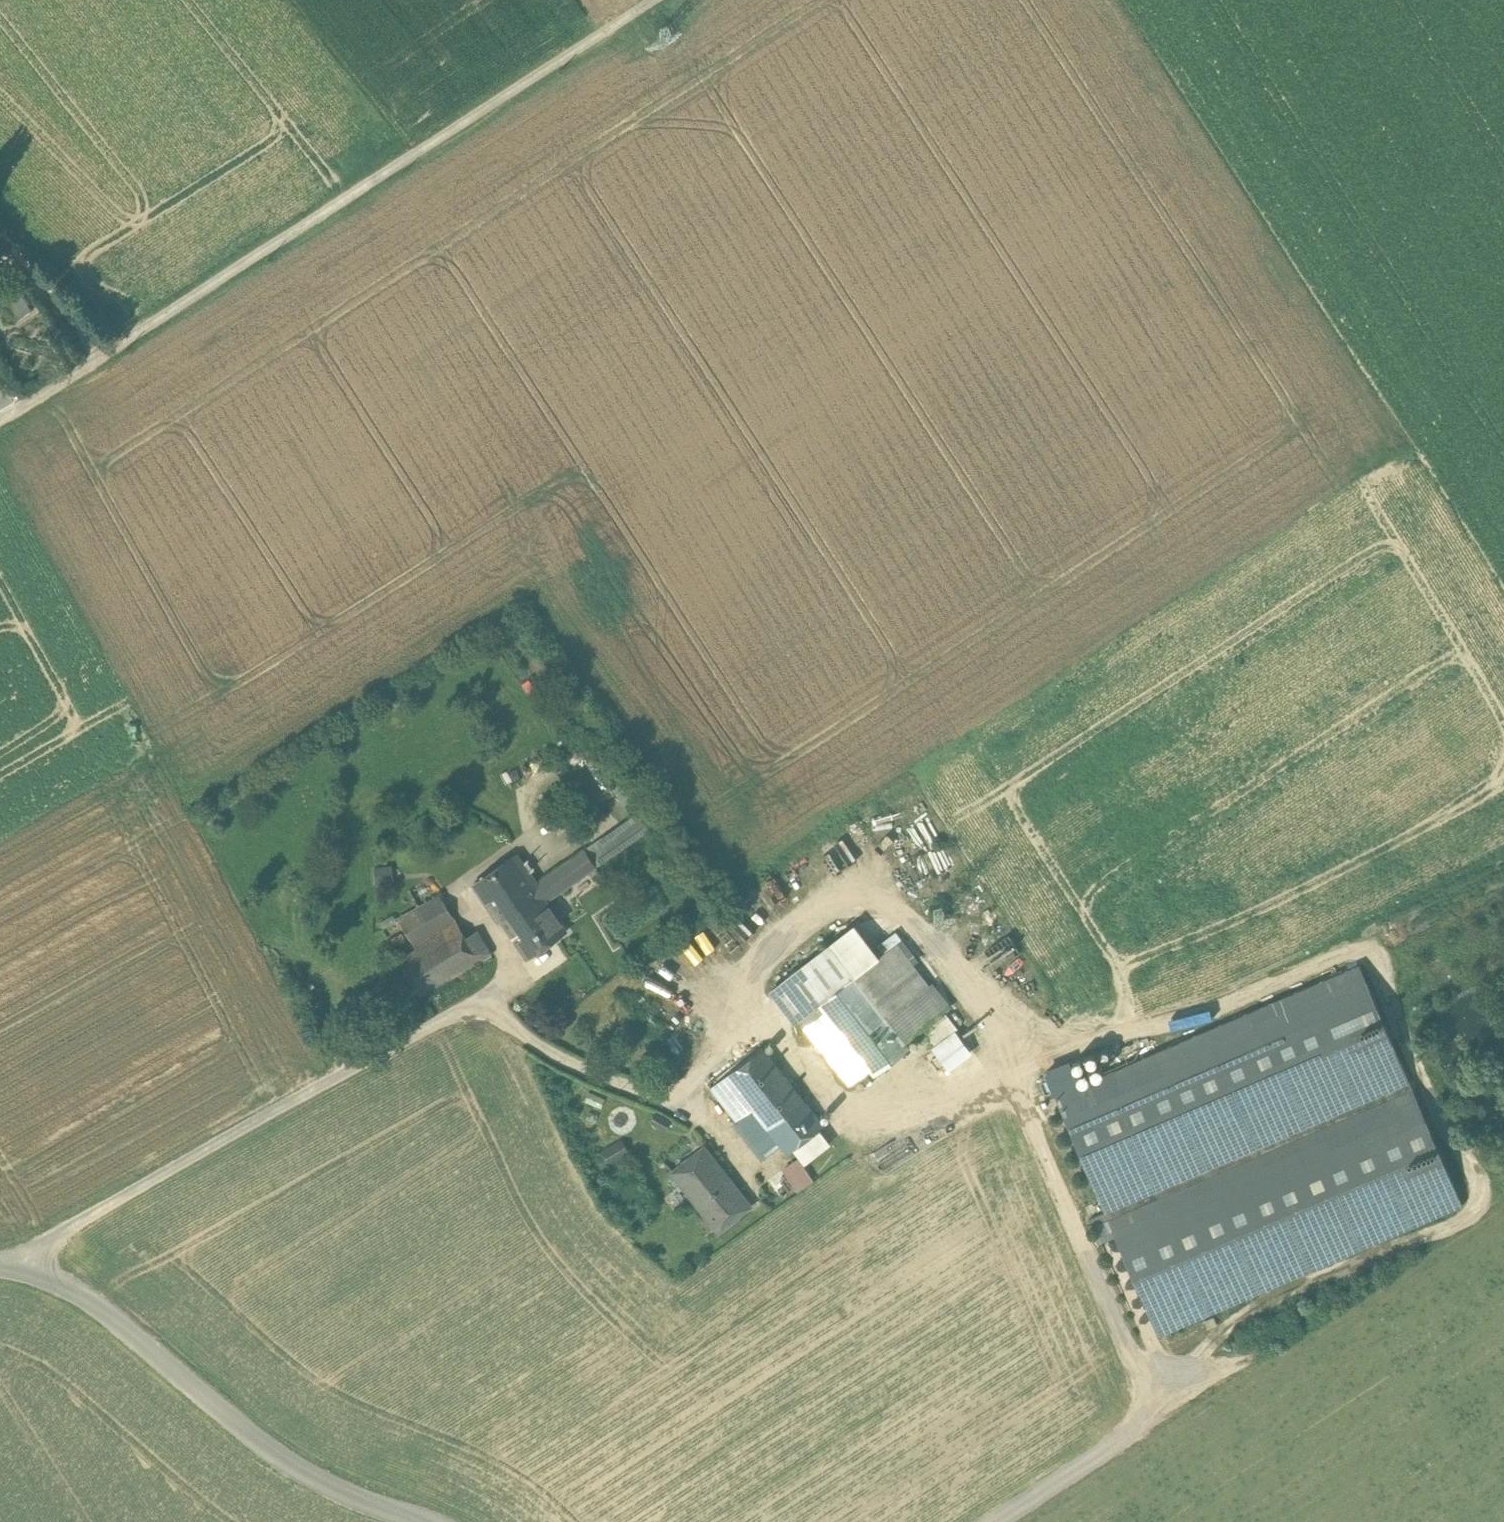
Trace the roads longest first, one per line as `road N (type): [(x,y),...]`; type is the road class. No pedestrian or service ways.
road 1 (track): [(14,1262),(473,1004),(584,1076),(663,1103),(683,1094),(744,1025),(775,1027),(848,1127),(1004,1087),(1150,1398),(1058,1490),(1007,1521)]
road 2 (track): [(0,414),(653,0)]
road 3 (unclassified): [(434,1521),(284,1462),(54,1275),(0,1262)]
road 4 (track): [(476,902),(520,970),(473,1004)]

